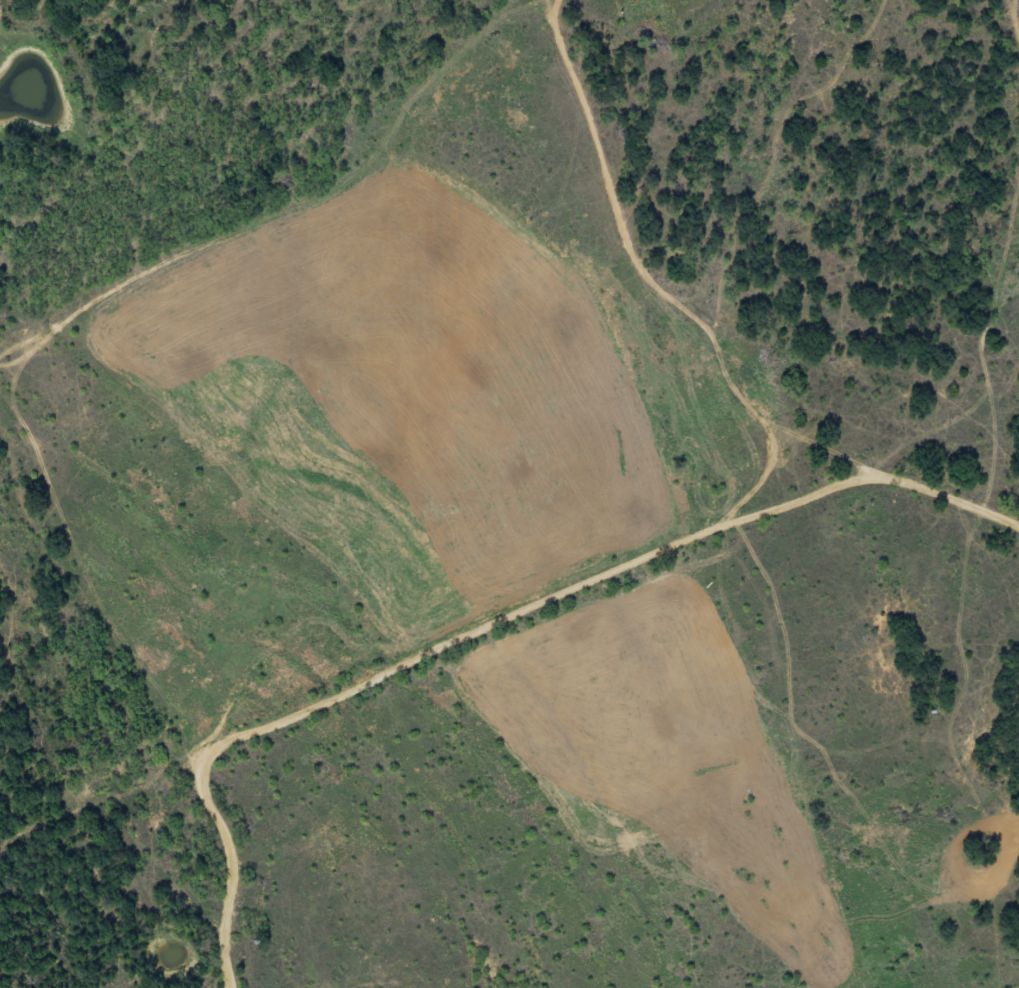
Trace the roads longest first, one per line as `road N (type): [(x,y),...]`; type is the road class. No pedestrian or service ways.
road 1 (residential): [(273,987),(141,669),(60,516),(60,486),(45,465),(65,374),(121,323),(293,226),(465,89),(541,48)]
road 2 (residential): [(1018,974),(997,979),(932,938),(896,872),(780,501),(577,79),(541,48),(533,0)]

